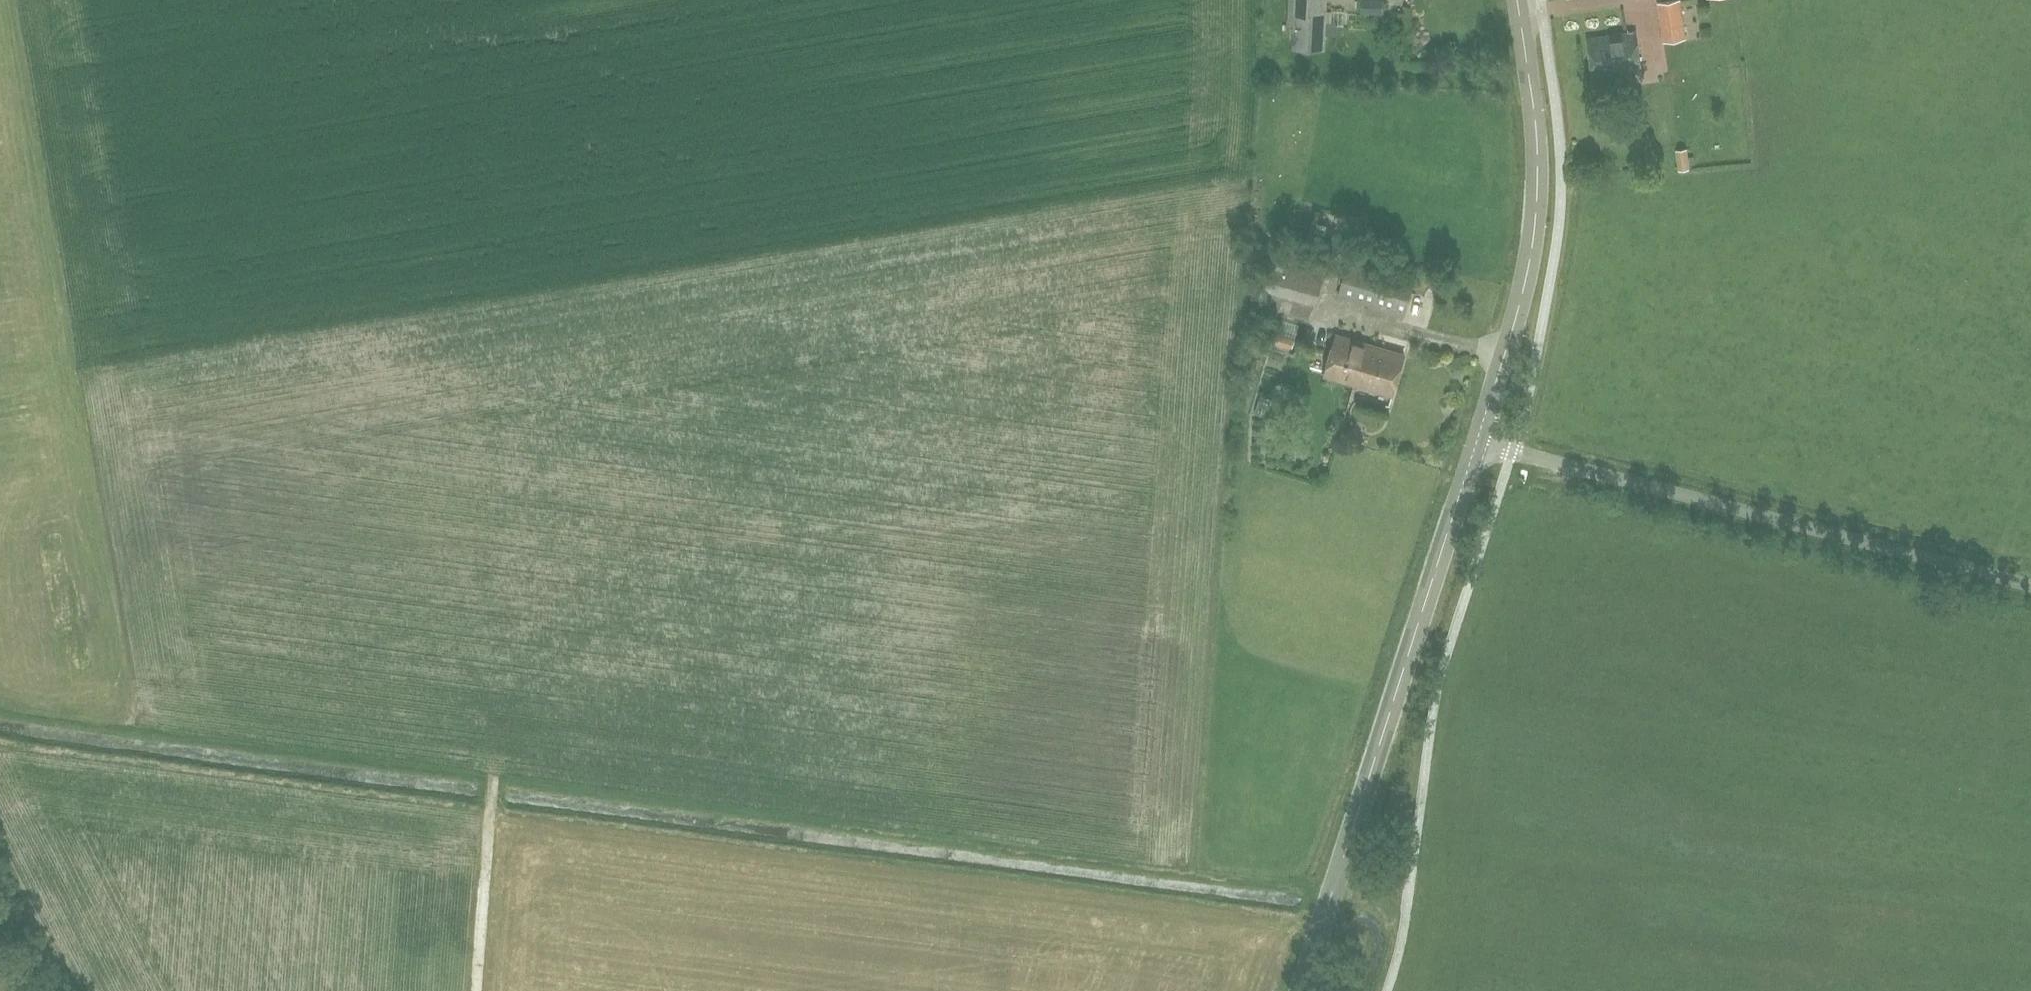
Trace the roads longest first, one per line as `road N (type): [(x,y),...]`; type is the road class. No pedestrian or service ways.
road 1 (tertiary): [(1478,441),(1301,990)]
road 2 (unclassified): [(2030,586),(1478,441)]
road 3 (tertiary): [(1518,0),(1537,139),(1536,208),(1524,284),(1478,441)]
road 4 (track): [(476,990),(495,769)]

